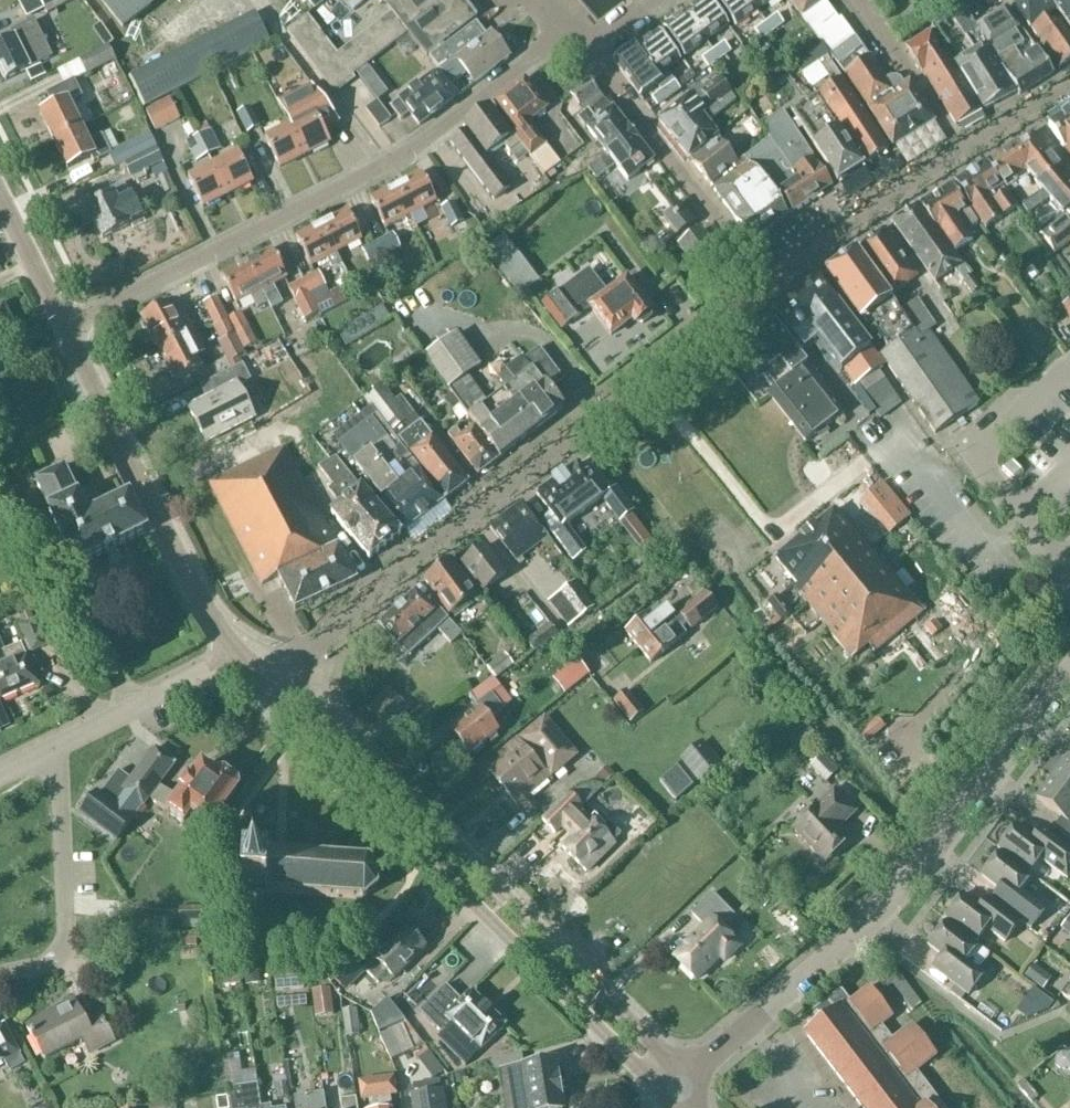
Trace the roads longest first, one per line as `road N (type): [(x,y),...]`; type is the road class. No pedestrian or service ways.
road 1 (residential): [(277,696),(354,610),(765,283)]
road 2 (residential): [(568,29),(412,152),(68,332)]
road 3 (tertiary): [(682,1096),(712,1058),(894,895),(1069,672)]
road 4 (tertiary): [(682,1096),(660,1051),(506,895),(349,740),(312,729)]
road 5 (tertiary): [(312,729),(324,755),(646,1082),(682,1096)]
road 6 (tertiary): [(68,332),(238,654)]
road 7 (residential): [(765,283),(583,49)]
road 8 (residential): [(66,748),(67,964),(0,979)]
road 9 (residential): [(765,283),(962,150)]
road 10 (residential): [(66,748),(238,654)]
road 11 (residential): [(962,150),(862,0)]
road 12 (tertiary): [(68,332),(0,197)]

